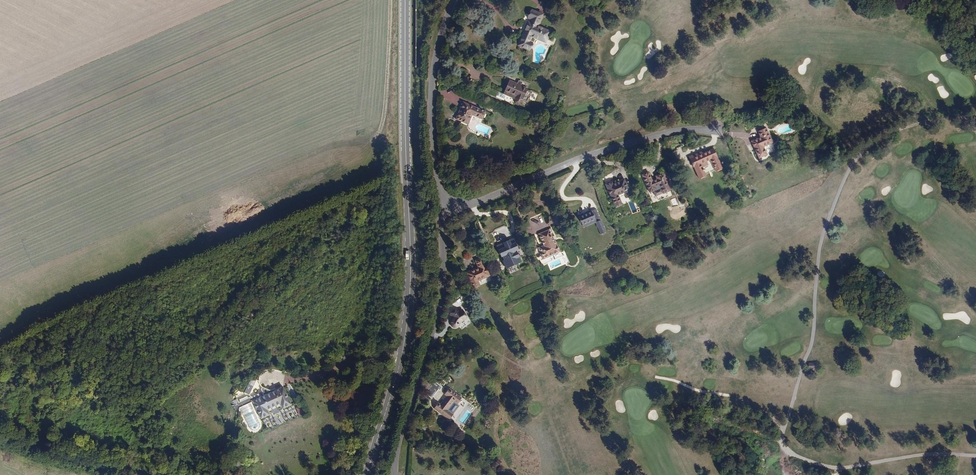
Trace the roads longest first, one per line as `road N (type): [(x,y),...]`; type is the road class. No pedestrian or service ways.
road 1 (primary): [(406,0),(406,322),(395,394),(368,474)]
road 2 (residential): [(716,127),(571,162),(446,210)]
road 3 (residential): [(446,210),(440,313),(398,474)]
road 4 (residential): [(457,0),(434,78),(436,170),(446,210)]

